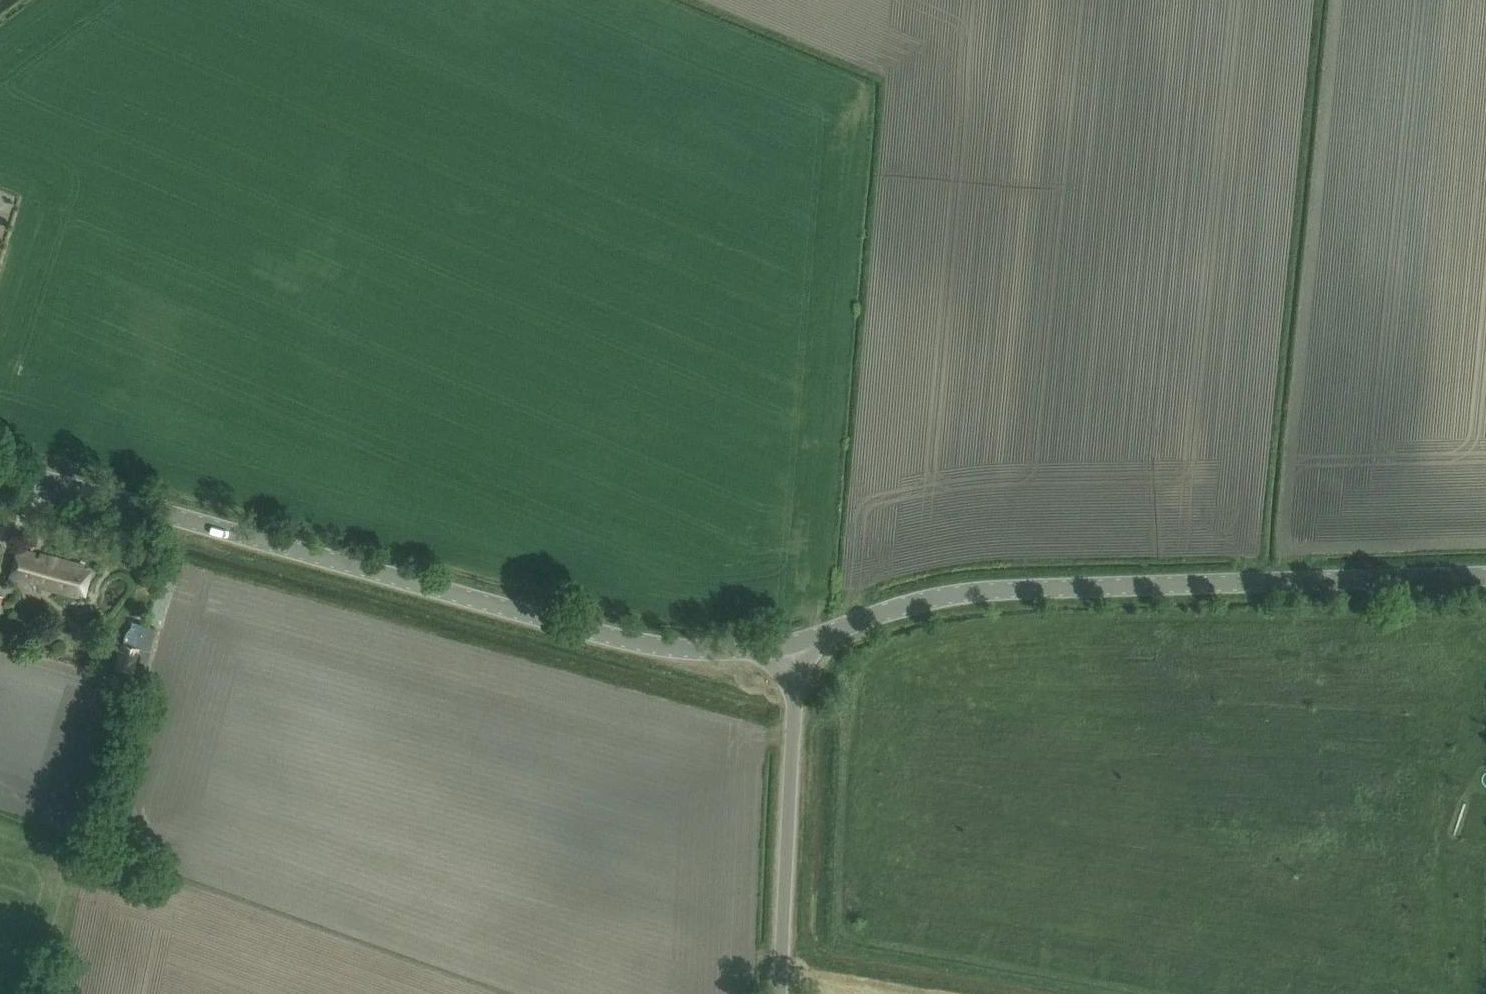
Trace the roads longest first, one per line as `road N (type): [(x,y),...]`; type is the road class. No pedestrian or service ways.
road 1 (tertiary): [(795,643),(710,651),(622,639),(0,465)]
road 2 (tertiary): [(795,643),(968,592),(1485,576)]
road 3 (unclassified): [(777,993),(795,643)]

